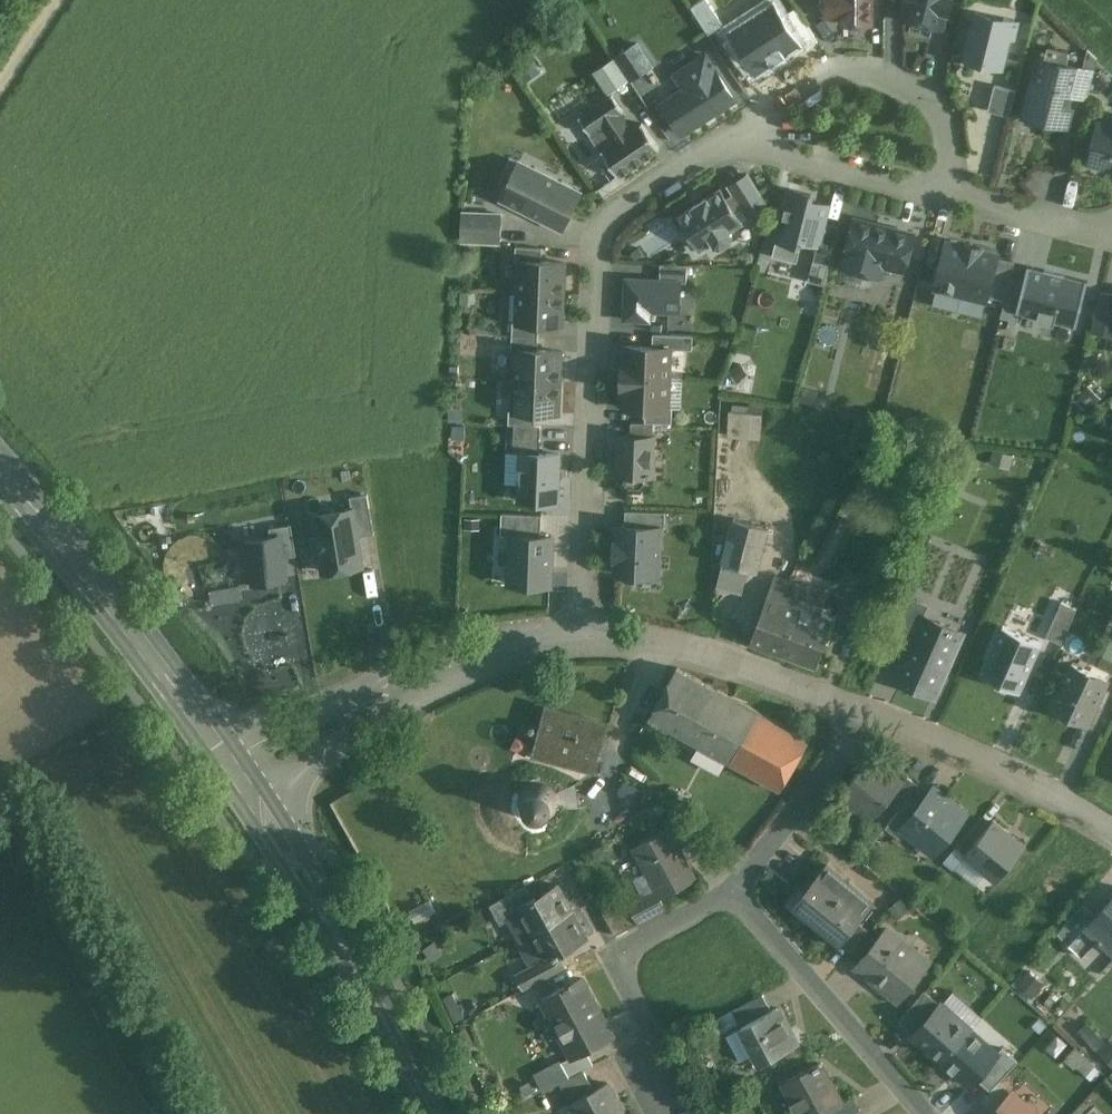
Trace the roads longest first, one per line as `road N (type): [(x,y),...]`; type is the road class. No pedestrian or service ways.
road 1 (residential): [(577,634),(596,243),(618,212),(728,139)]
road 2 (secondary): [(435,1113),(378,1002),(240,775)]
road 3 (secondary): [(240,775),(180,689),(0,475)]
road 4 (residential): [(240,775),(434,673),(577,634)]
road 5 (residential): [(938,193),(946,152),(939,109),(878,72),(818,80),(728,139)]
road 6 (residential): [(732,893),(611,956),(687,1107)]
road 7 (residential): [(577,634),(674,643),(866,714)]
road 8 (residential): [(732,893),(923,1113)]
road 9 (residential): [(866,714),(995,768),(1111,833)]
road 10 (residential): [(866,714),(732,893)]
road 11 (residential): [(728,139),(938,193)]
road 12 (residential): [(938,193),(1094,233),(1111,231)]

